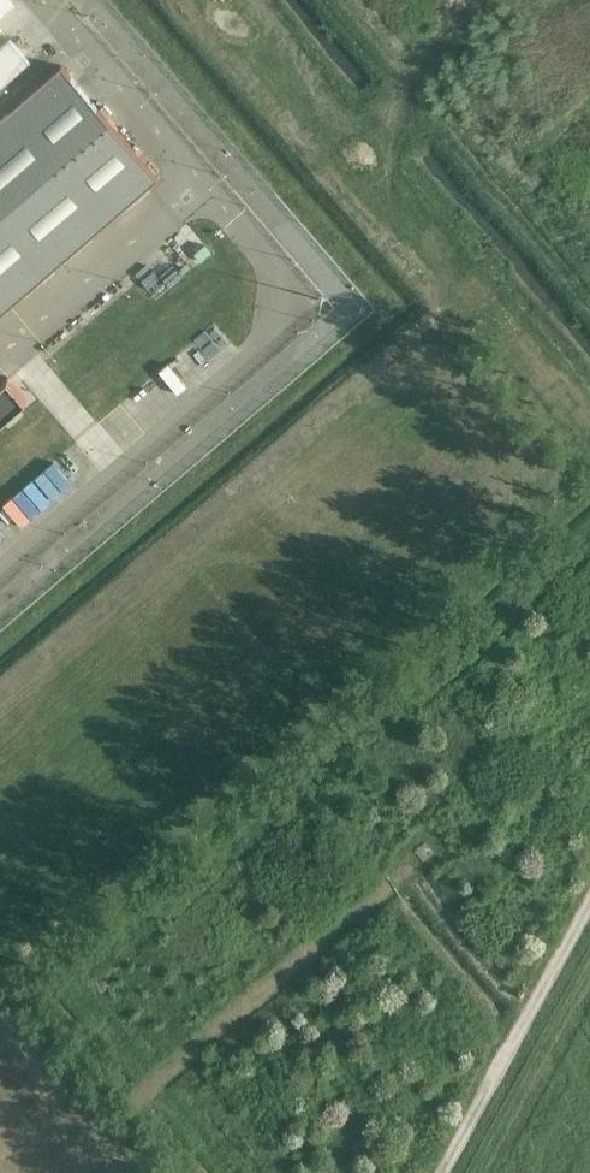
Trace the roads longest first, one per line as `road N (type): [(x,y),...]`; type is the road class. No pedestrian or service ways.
road 1 (track): [(589,900),(441,1172)]

